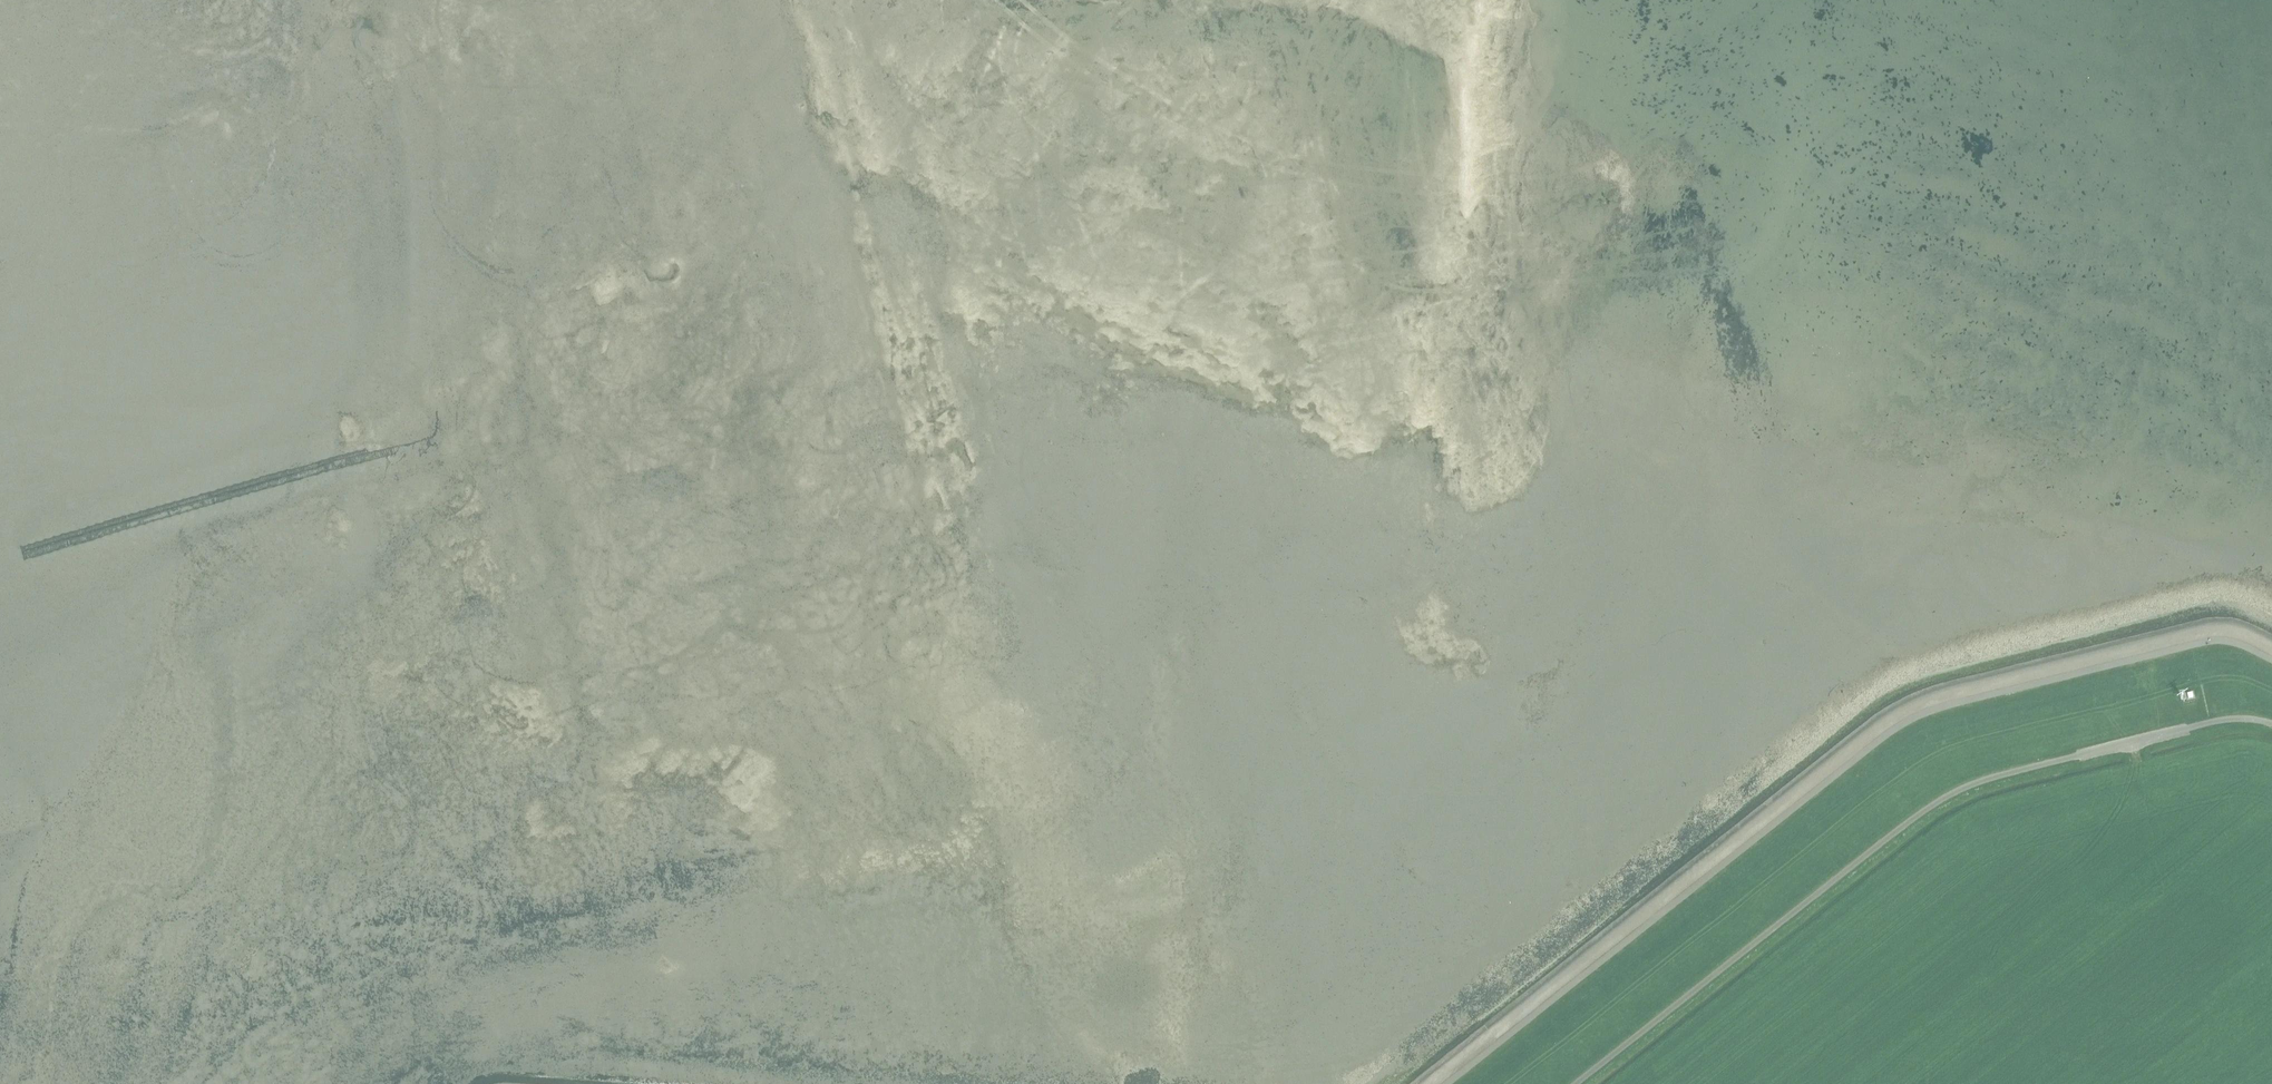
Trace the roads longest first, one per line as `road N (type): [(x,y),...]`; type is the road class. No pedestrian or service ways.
road 1 (unclassified): [(1577,1083),(1953,794),(2223,720),(2271,724)]

